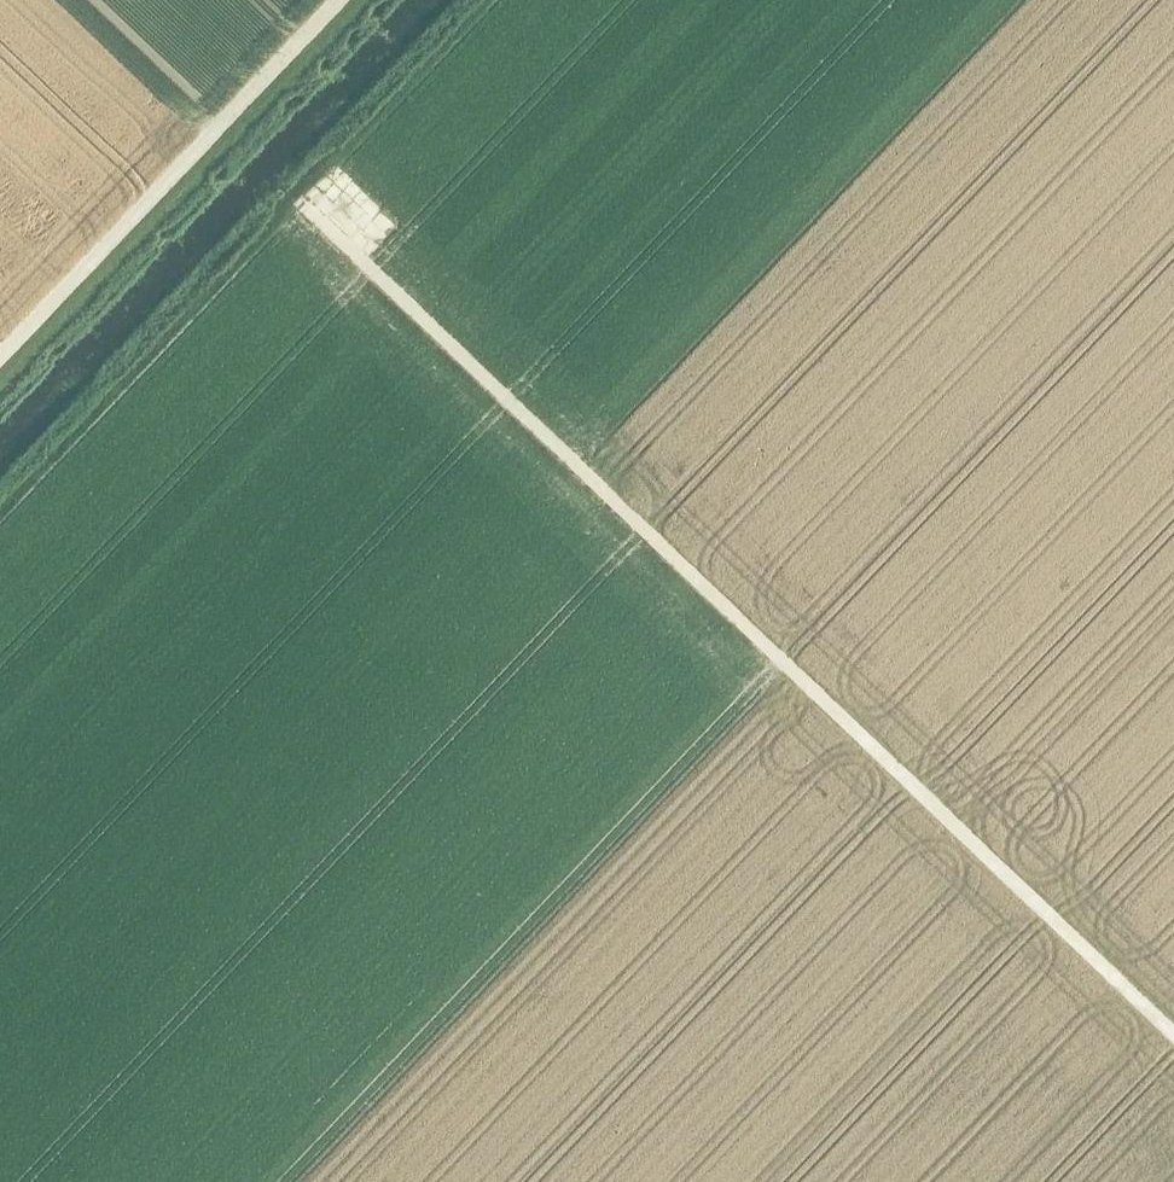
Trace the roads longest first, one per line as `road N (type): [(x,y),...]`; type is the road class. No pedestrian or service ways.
road 1 (track): [(339,0),(0,357)]

